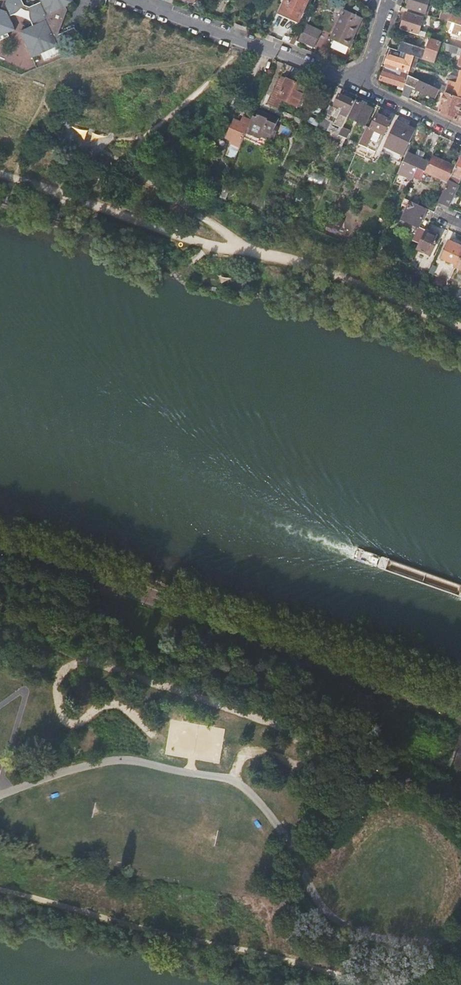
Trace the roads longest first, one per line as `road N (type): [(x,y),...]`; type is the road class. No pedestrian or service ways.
road 1 (tertiary): [(460,706),(0,544)]
road 2 (residential): [(133,0),(361,87)]

